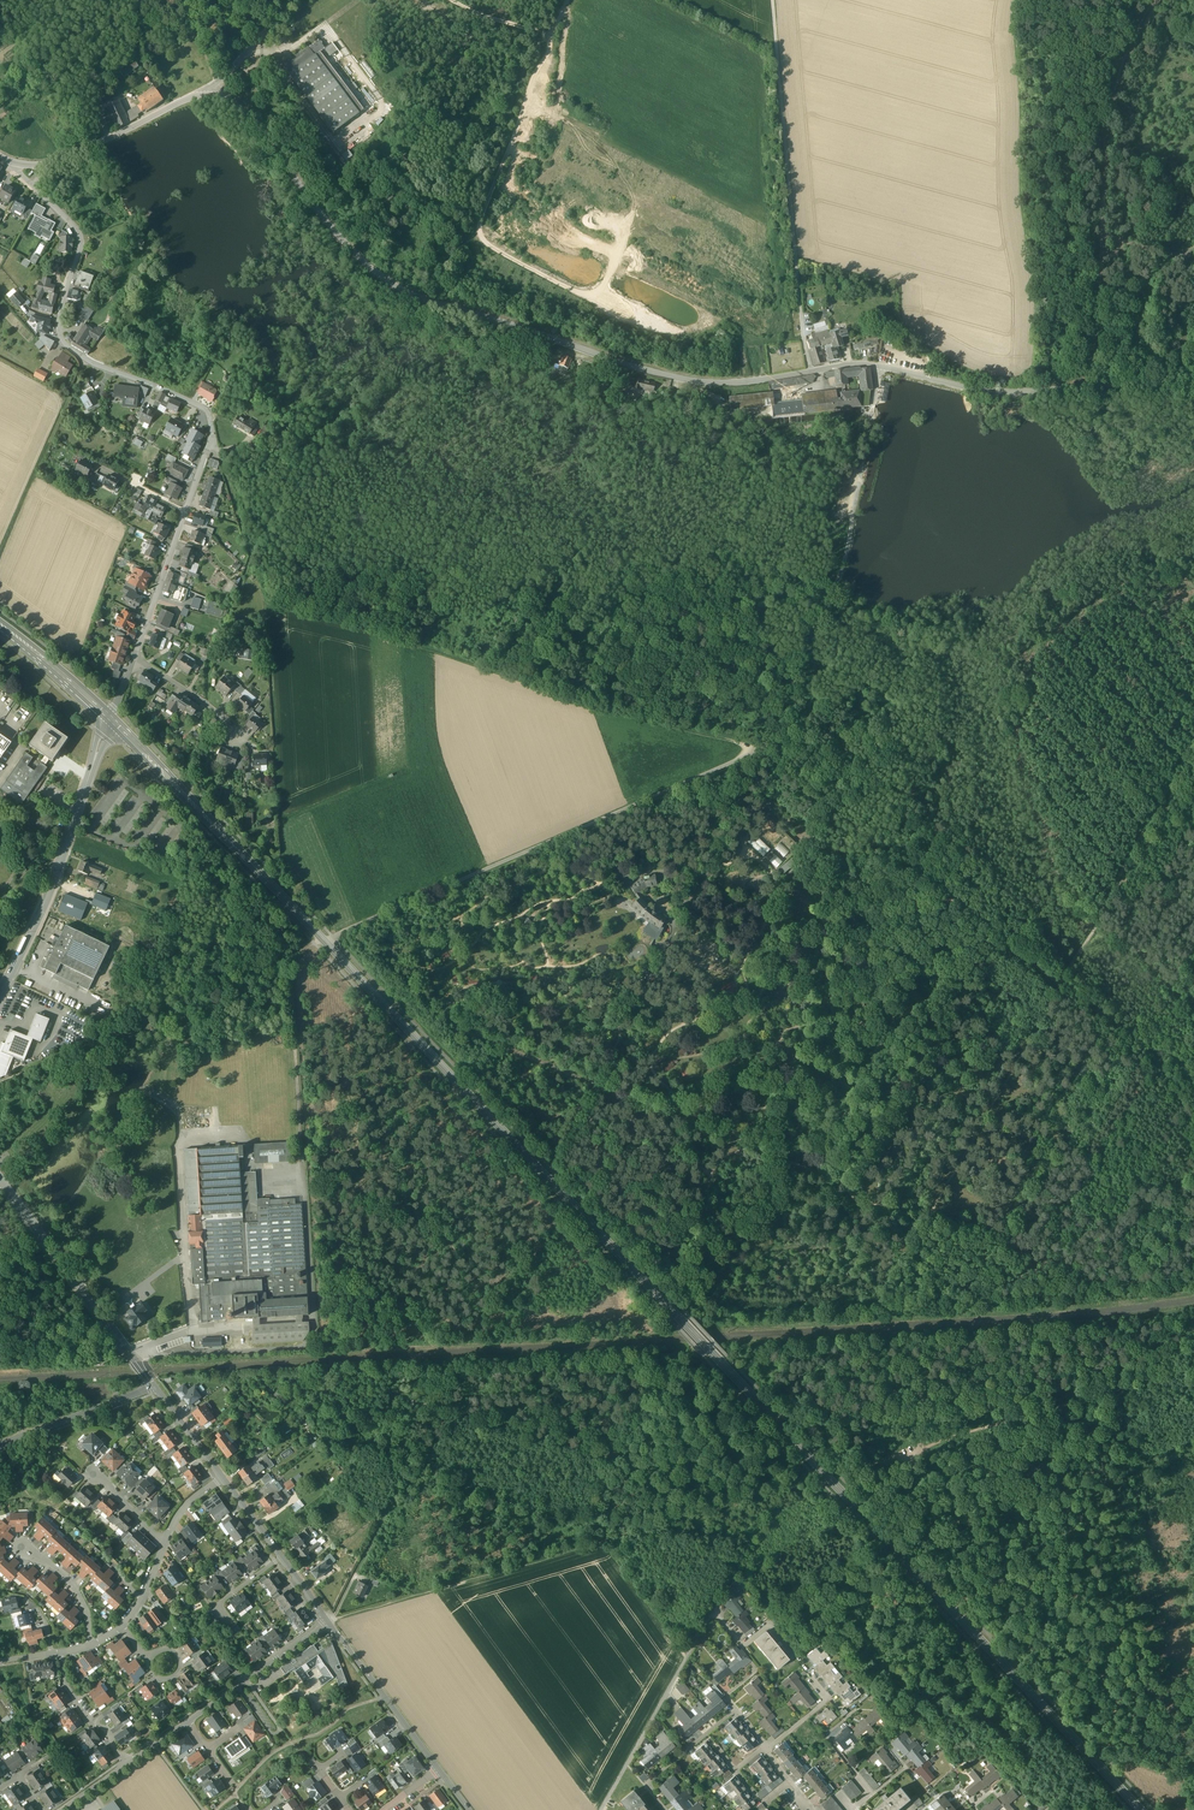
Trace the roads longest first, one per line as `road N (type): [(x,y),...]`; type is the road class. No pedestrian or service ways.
road 1 (secondary): [(1141,1809),(109,720)]
road 2 (tertiary): [(1193,381),(985,394),(863,364),(732,384),(633,367),(391,285),(346,244),(255,123),(228,101),(203,96)]
road 3 (track): [(495,996),(413,1006),(1097,1283)]
road 4 (track): [(760,755),(336,932)]
road 5 (residential): [(185,511),(212,433),(208,412),(64,343),(59,320),(80,237),(34,186)]
road 6 (track): [(880,367),(841,575),(760,755)]
road 7 (track): [(1068,987),(760,755)]
road 8 (track): [(928,1500),(911,1453),(1193,1367)]
road 9 (track): [(899,1285),(1068,987)]
road 10 (track): [(772,0),(803,336)]
road 11 (track): [(738,978),(783,903),(766,859),(727,864),(711,855),(665,871),(662,908),(684,923)]
road 12 (tertiary): [(0,999),(44,907),(109,720)]
road 13 (track): [(1111,1738),(1135,1689),(1124,1597),(1060,1482)]
road 14 (track): [(328,1621),(581,1543)]
road 15 (tertiary): [(0,1176),(154,1387)]
road 16 (track): [(452,0),(545,37),(547,65),(532,107),(592,141)]
road 17 (track): [(669,955),(562,1158)]
road 18 (track): [(264,597),(280,821)]
road 19 (track): [(760,755),(669,955)]
road 20 (track): [(0,551),(86,359)]
road 21 (residential): [(602,1809),(696,1642)]
road 22 (track): [(612,1536),(795,1482)]
road 23 (tertiary): [(328,1621),(439,1770)]
road 24 (tertiary): [(203,96),(38,167)]
road 25 (residential): [(188,1721),(328,1621)]
road 26 (track): [(581,1543),(612,1536),(696,1642)]
road 27 (tertiary): [(0,1444),(154,1387)]
road 28 (track): [(1193,1089),(1068,987)]
road 29 (residential): [(135,658),(185,511)]
road 30 (secondary): [(109,720),(0,625)]
road 31 (residential): [(91,1644),(79,1593),(14,1543)]
road 32 (residential): [(62,1652),(65,1683),(128,1764)]
road 33 (unclassified): [(203,96),(294,0)]
road 34 (residential): [(135,658),(213,710),(239,737)]
road 35 (track): [(336,932),(285,863),(280,821)]

